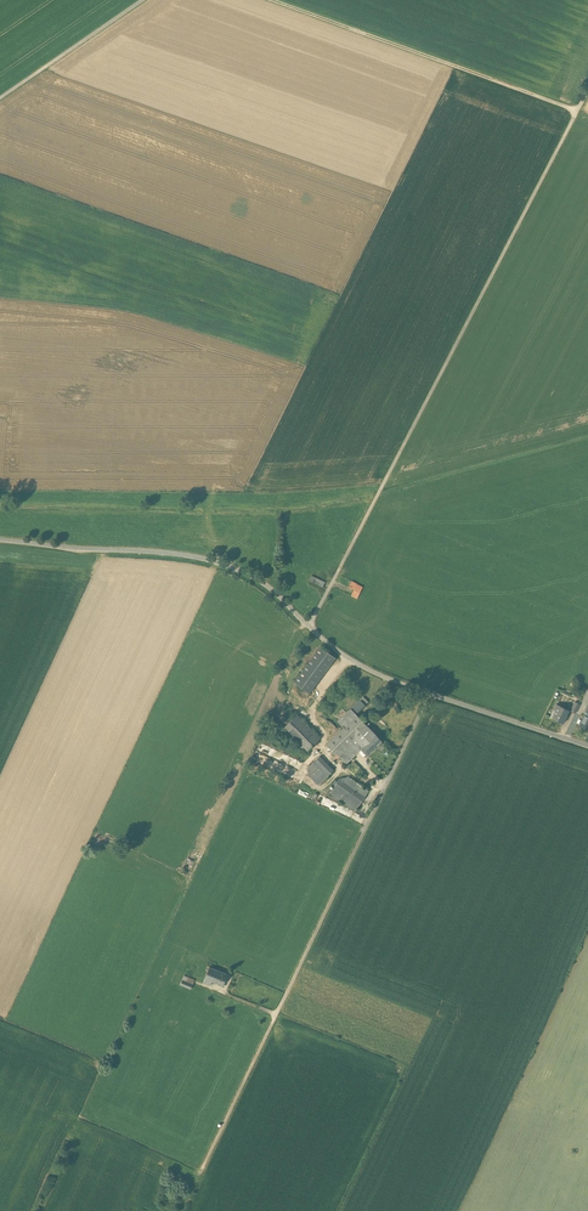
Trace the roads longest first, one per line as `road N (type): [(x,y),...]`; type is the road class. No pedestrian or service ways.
road 1 (unclassified): [(309,628),(587,91)]
road 2 (unclassified): [(309,628),(271,588),(228,565),(0,540)]
road 3 (track): [(274,0),(578,111)]
road 4 (unclassified): [(587,746),(379,675),(309,628)]
road 5 (track): [(0,99),(144,0)]

